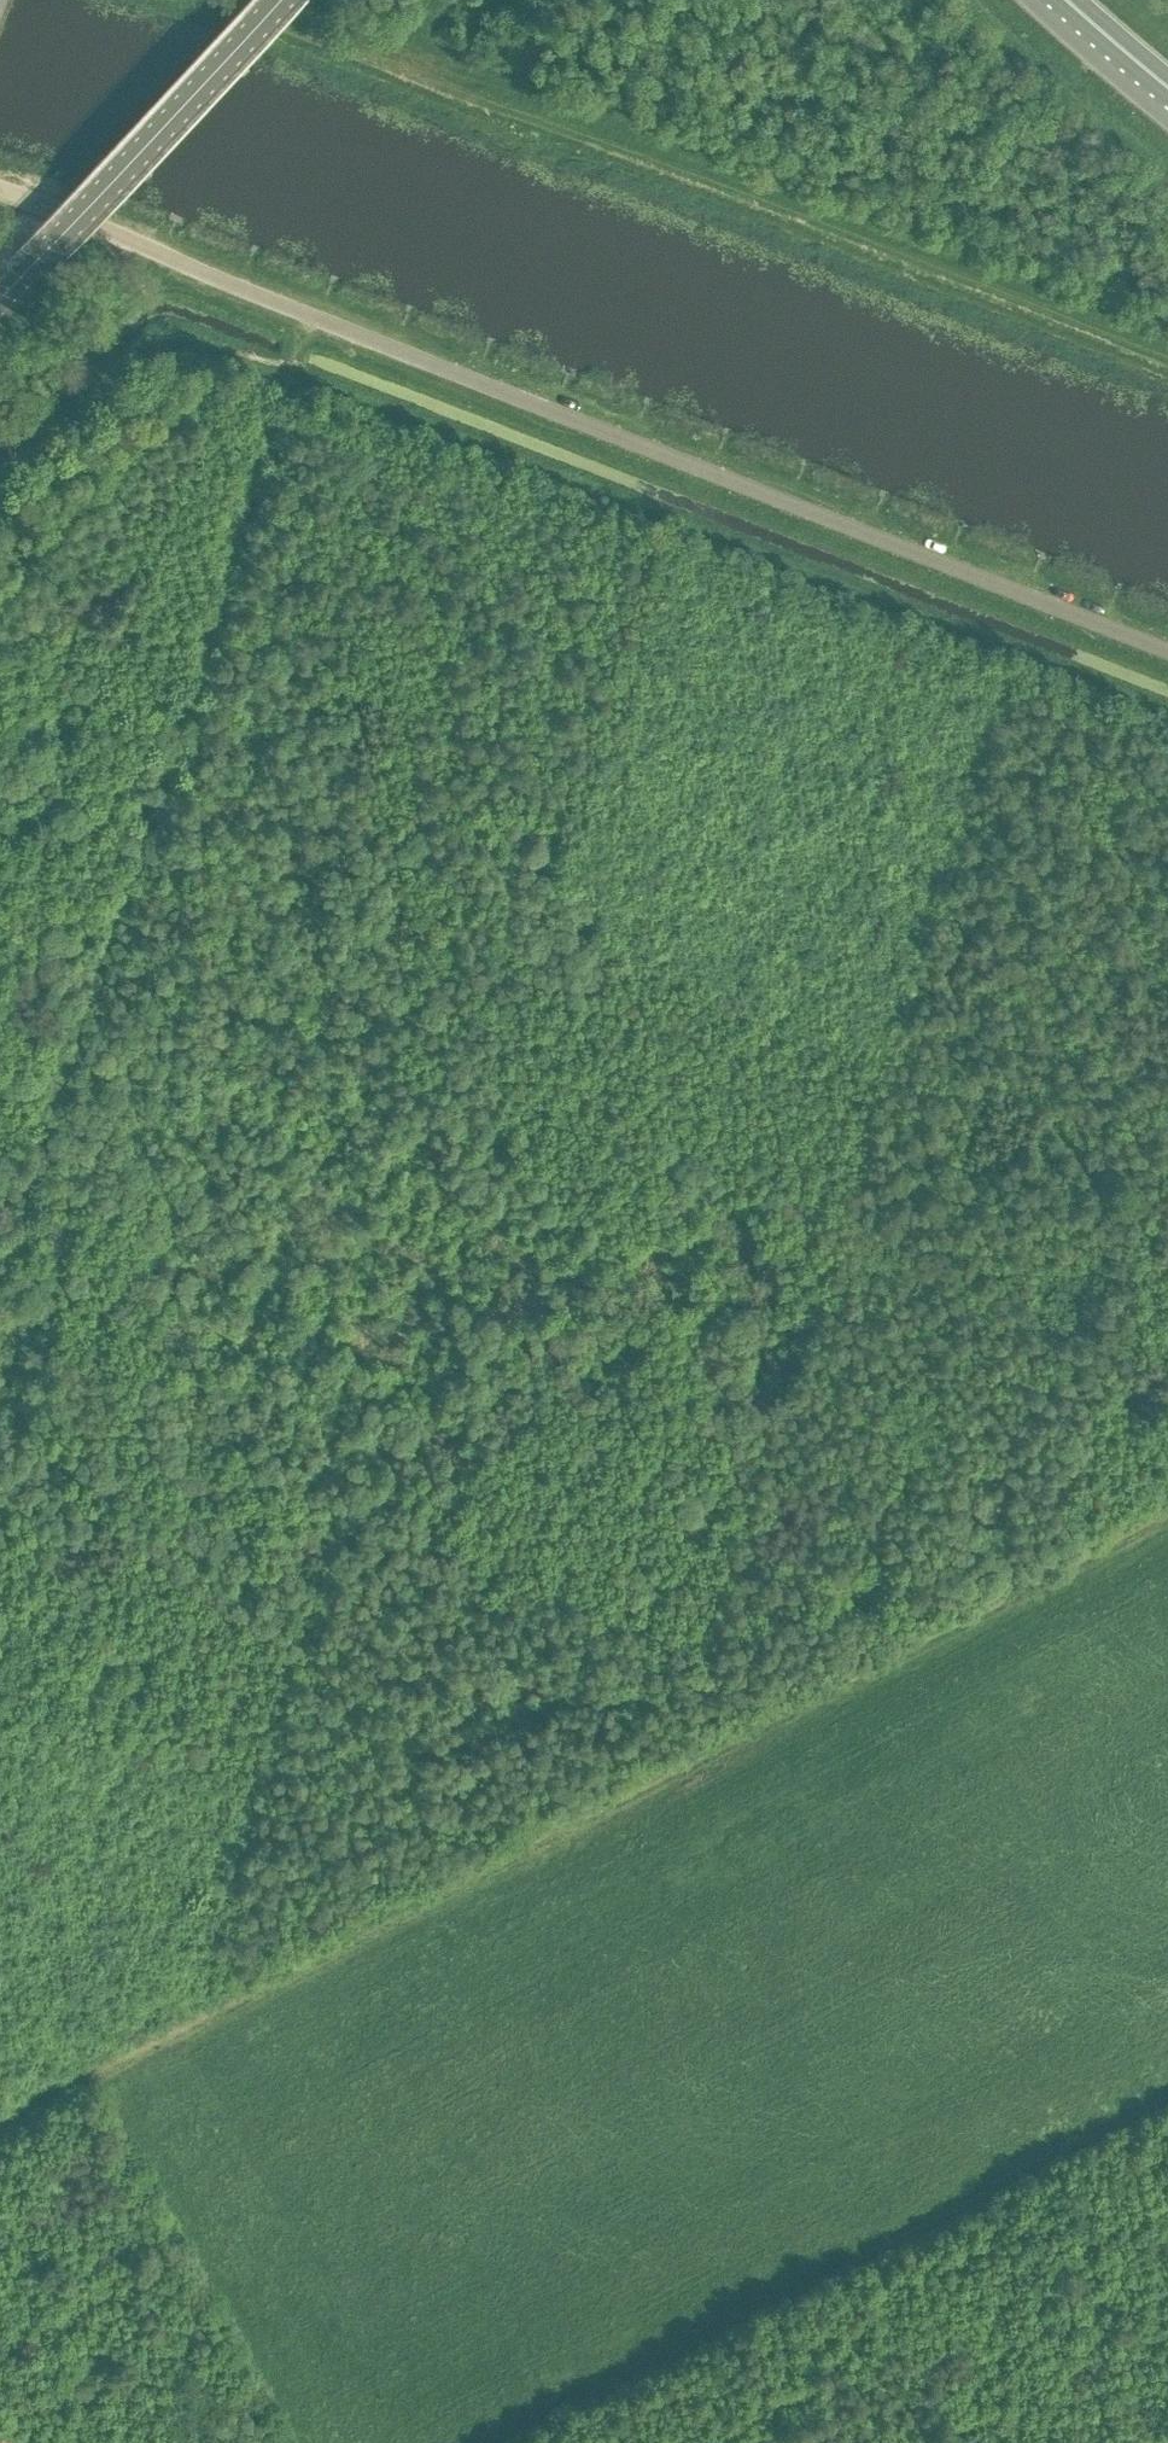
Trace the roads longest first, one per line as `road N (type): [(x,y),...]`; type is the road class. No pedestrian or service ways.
road 1 (track): [(0,2125),(1167,1517)]
road 2 (unclassified): [(1167,649),(0,187)]
road 3 (track): [(0,1259),(296,308)]
road 4 (unclassified): [(0,290),(270,0)]
road 5 (trunk): [(1167,85),(1068,0)]

